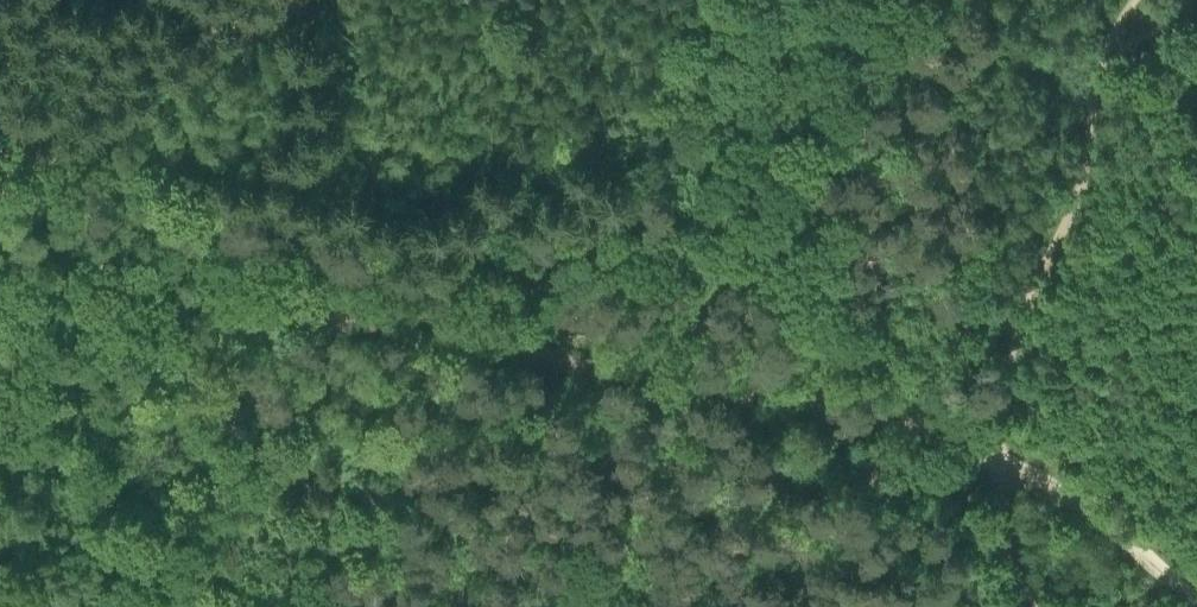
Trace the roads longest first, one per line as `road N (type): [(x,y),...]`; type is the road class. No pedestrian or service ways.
road 1 (track): [(19,262),(163,283),(989,453)]
road 2 (track): [(1136,0),(1106,47),(1084,187),(1024,308),(989,453)]
road 3 (track): [(290,0),(227,37),(93,141),(39,162),(0,198)]
road 4 (track): [(989,453),(1095,511),(1196,604)]
road 5 (track): [(989,453),(993,510),(1008,564),(1033,606)]

